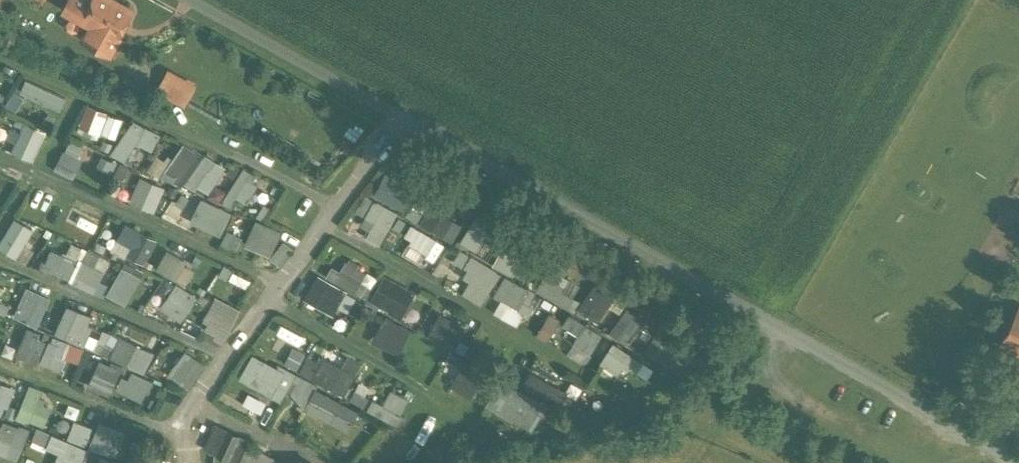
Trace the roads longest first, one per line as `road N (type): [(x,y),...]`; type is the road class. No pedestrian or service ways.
road 1 (unclassified): [(1003,462),(963,431),(192,0)]

